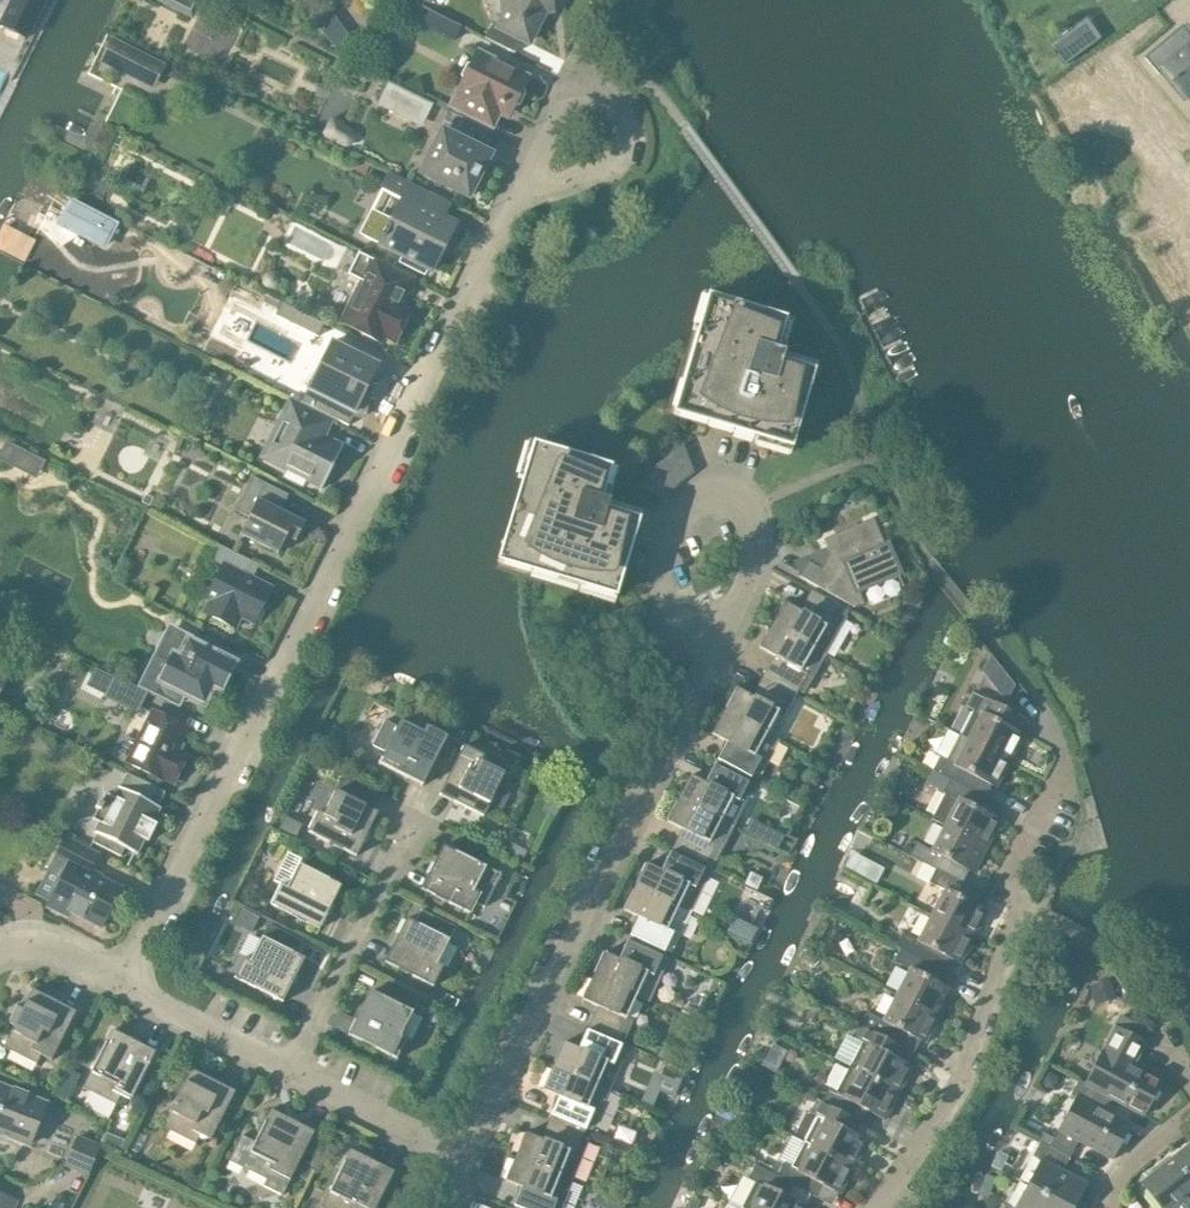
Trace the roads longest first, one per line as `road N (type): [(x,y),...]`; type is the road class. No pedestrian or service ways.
road 1 (residential): [(129,981),(524,181)]
road 2 (residential): [(877,1207),(963,1079),(1025,909),(1008,871),(1063,767),(1058,738),(1027,692)]
road 3 (residential): [(720,637),(472,1158)]
road 4 (residential): [(292,1068),(412,822)]
road 5 (residential): [(720,637),(677,619),(662,582),(686,513),(715,497),(748,514)]
road 6 (residential): [(524,181),(585,178),(612,164),(619,146),(619,125),(599,101),(577,99),(551,126)]
road 7 (residential): [(472,1158),(292,1068)]
road 8 (residential): [(292,1068),(129,981)]
road 9 (residential): [(129,981),(51,951),(0,952)]
road 10 (residential): [(748,514),(756,565),(720,637)]
road 11 (residential): [(1104,1207),(1117,1174),(1189,1113)]

